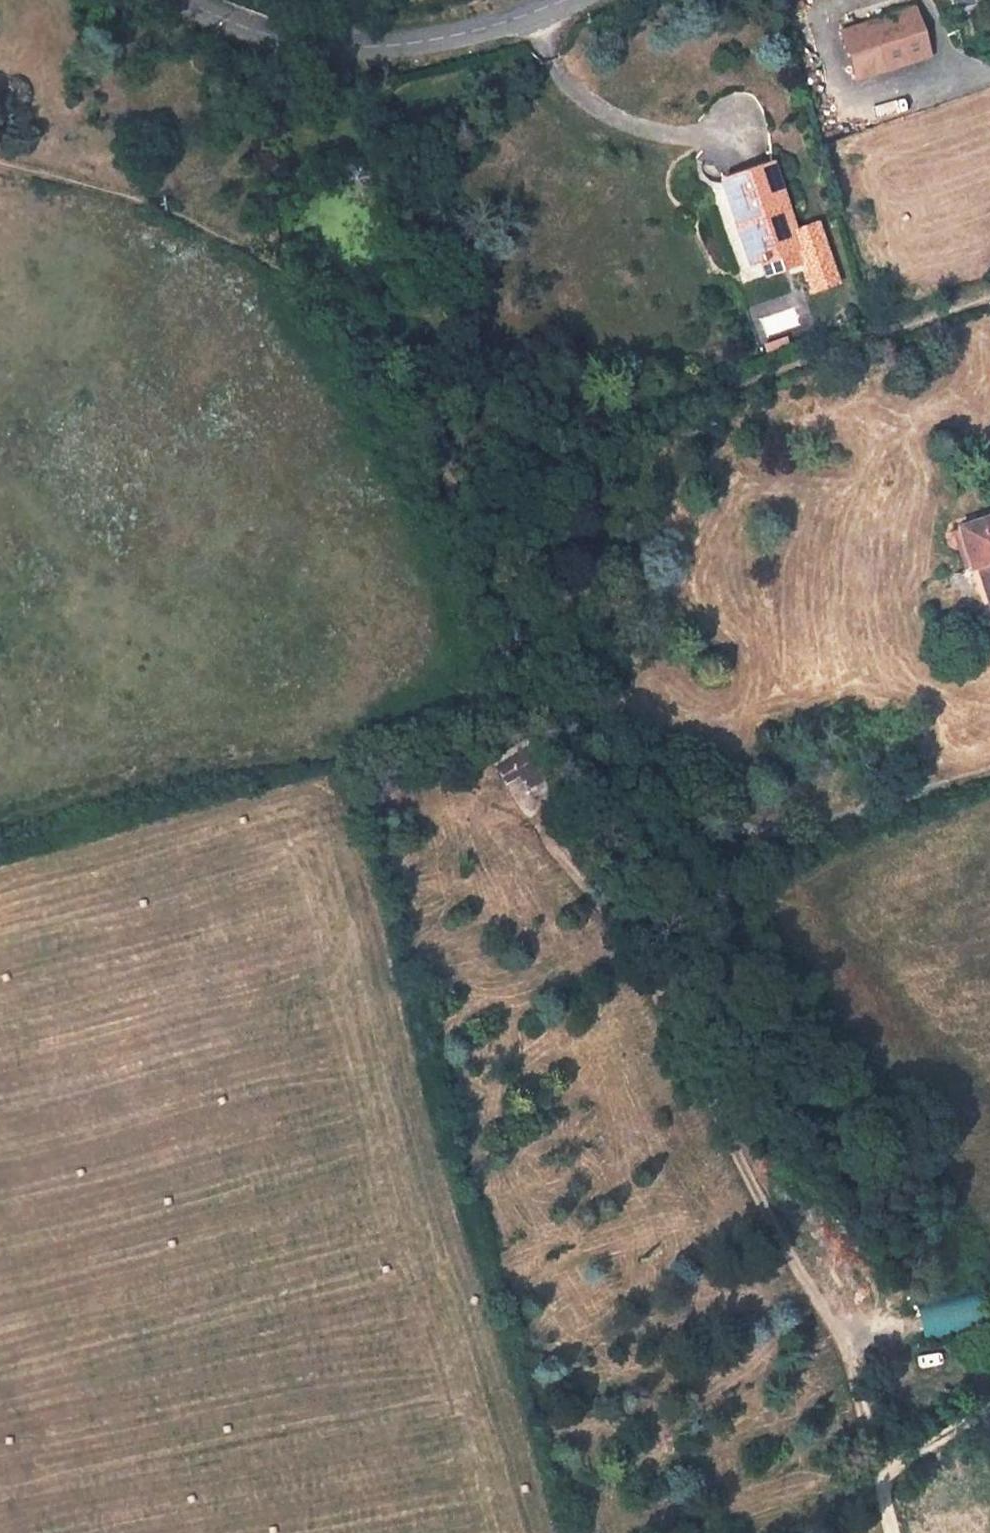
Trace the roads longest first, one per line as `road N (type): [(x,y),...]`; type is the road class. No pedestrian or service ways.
road 1 (track): [(882,1477),(854,1358),(737,1156),(655,984),(614,916),(549,842)]
road 2 (track): [(465,477),(989,296)]
road 3 (tertiary): [(562,0),(498,25),(359,47),(224,19),(191,0)]

